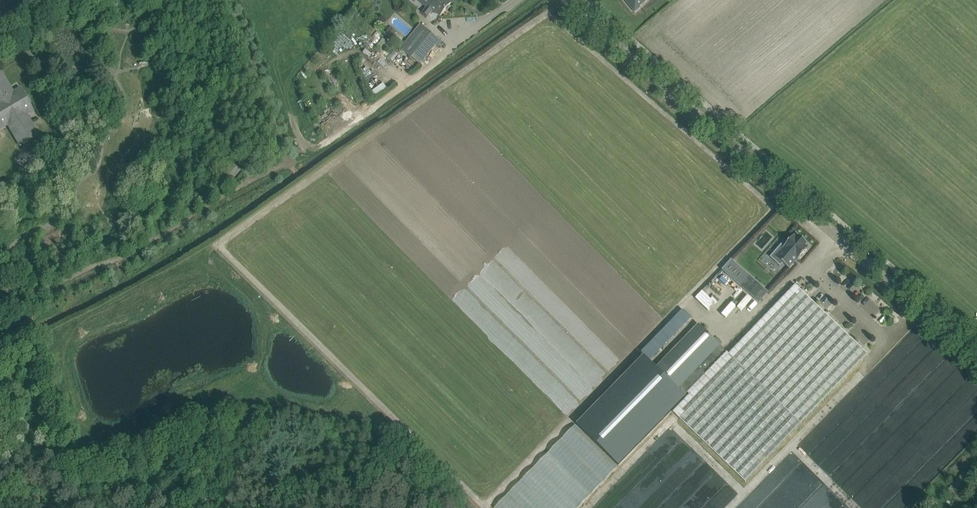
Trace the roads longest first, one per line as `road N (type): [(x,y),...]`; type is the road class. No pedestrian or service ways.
road 1 (tertiary): [(976,358),(566,0)]
road 2 (track): [(415,80),(288,166)]

